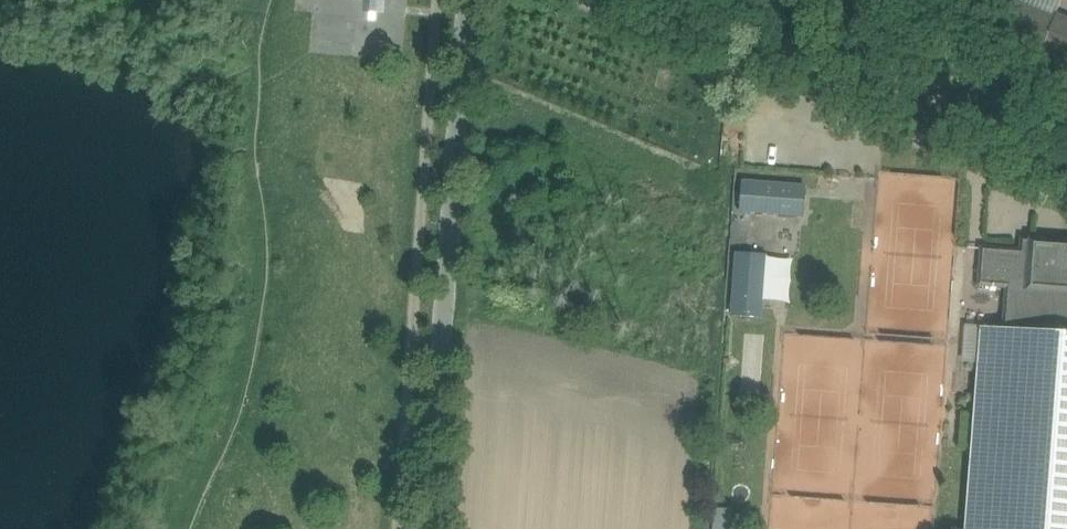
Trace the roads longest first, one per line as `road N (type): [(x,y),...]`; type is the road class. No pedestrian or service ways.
road 1 (unclassified): [(425,528),(464,0)]

